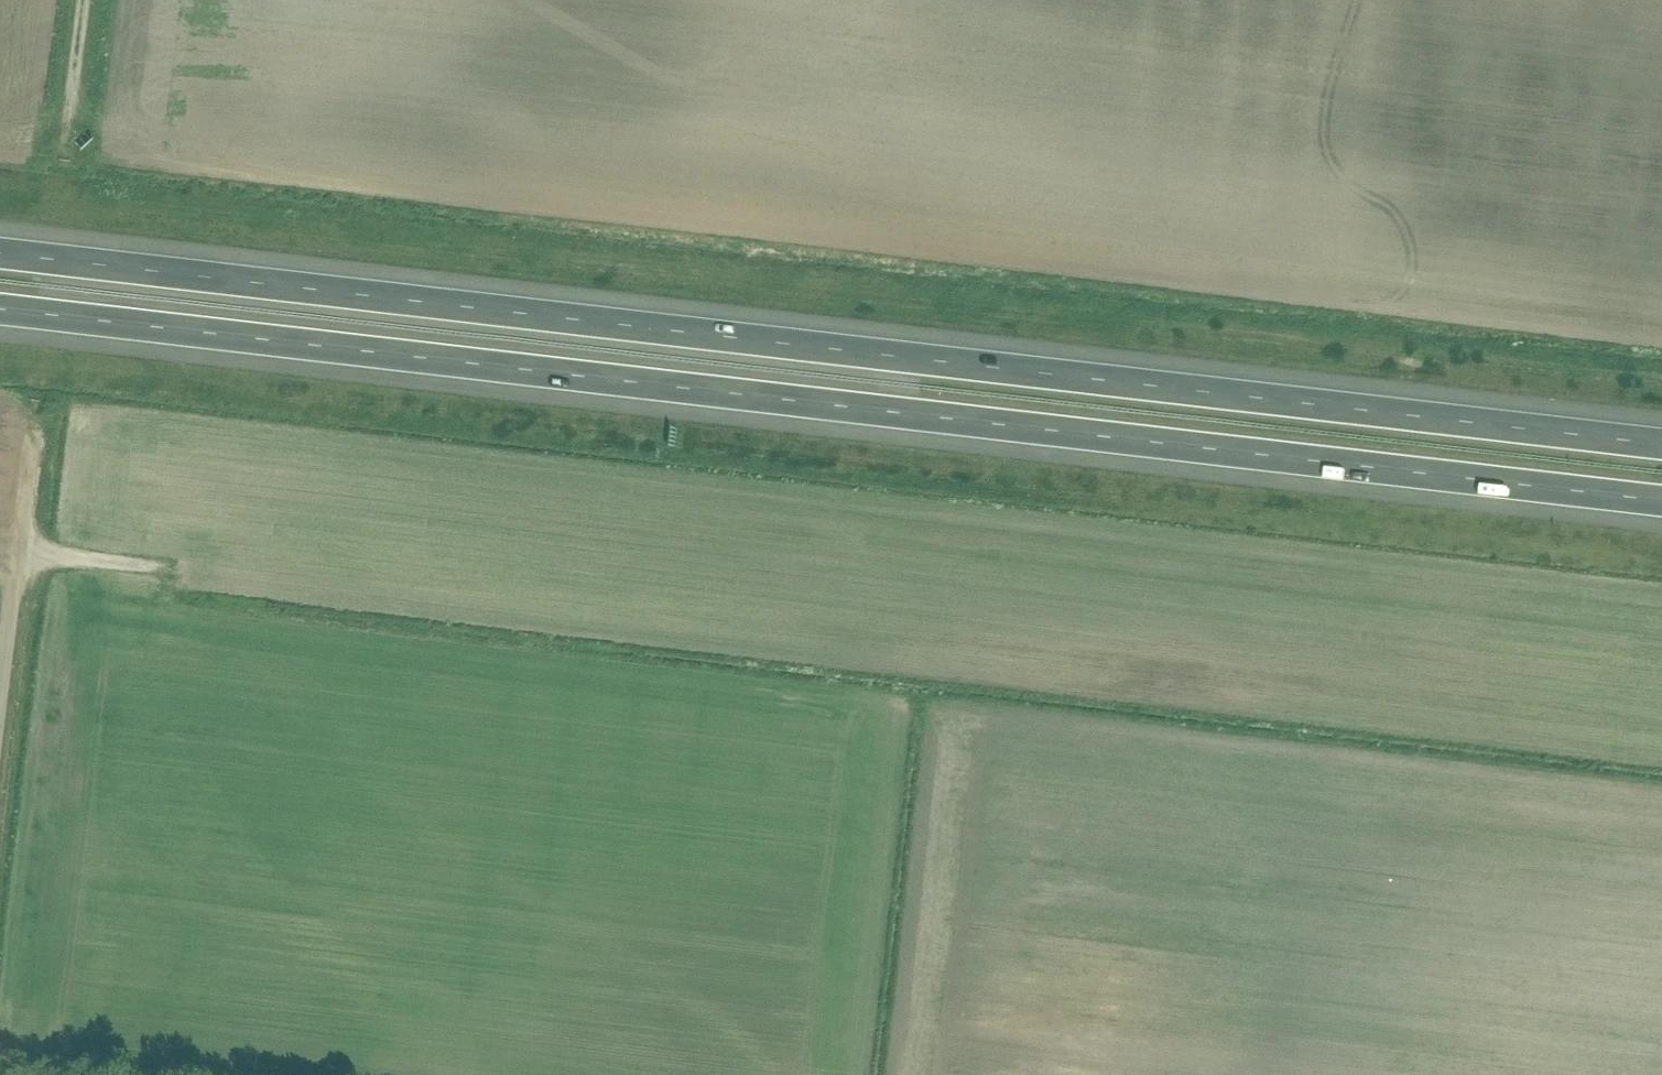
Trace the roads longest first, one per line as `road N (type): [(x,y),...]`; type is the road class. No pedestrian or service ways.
road 1 (motorway): [(1661,445),(0,253)]
road 2 (motorway): [(0,310),(1661,502)]
road 3 (unclassified): [(0,739),(23,552)]
road 4 (unclassified): [(64,155),(83,0)]

